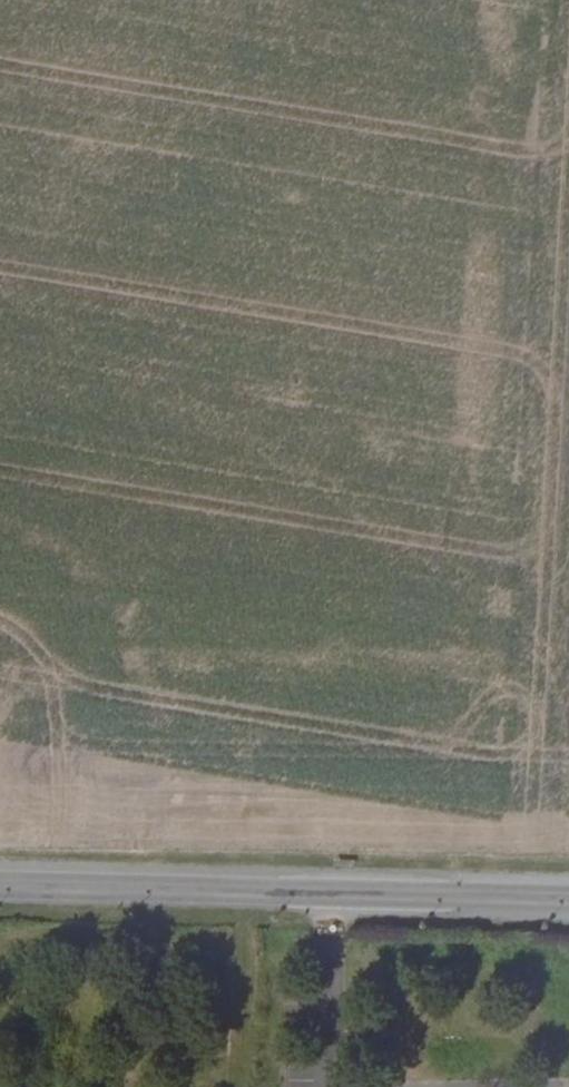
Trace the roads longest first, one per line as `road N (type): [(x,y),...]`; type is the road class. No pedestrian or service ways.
road 1 (tertiary): [(568,900),(0,887)]

